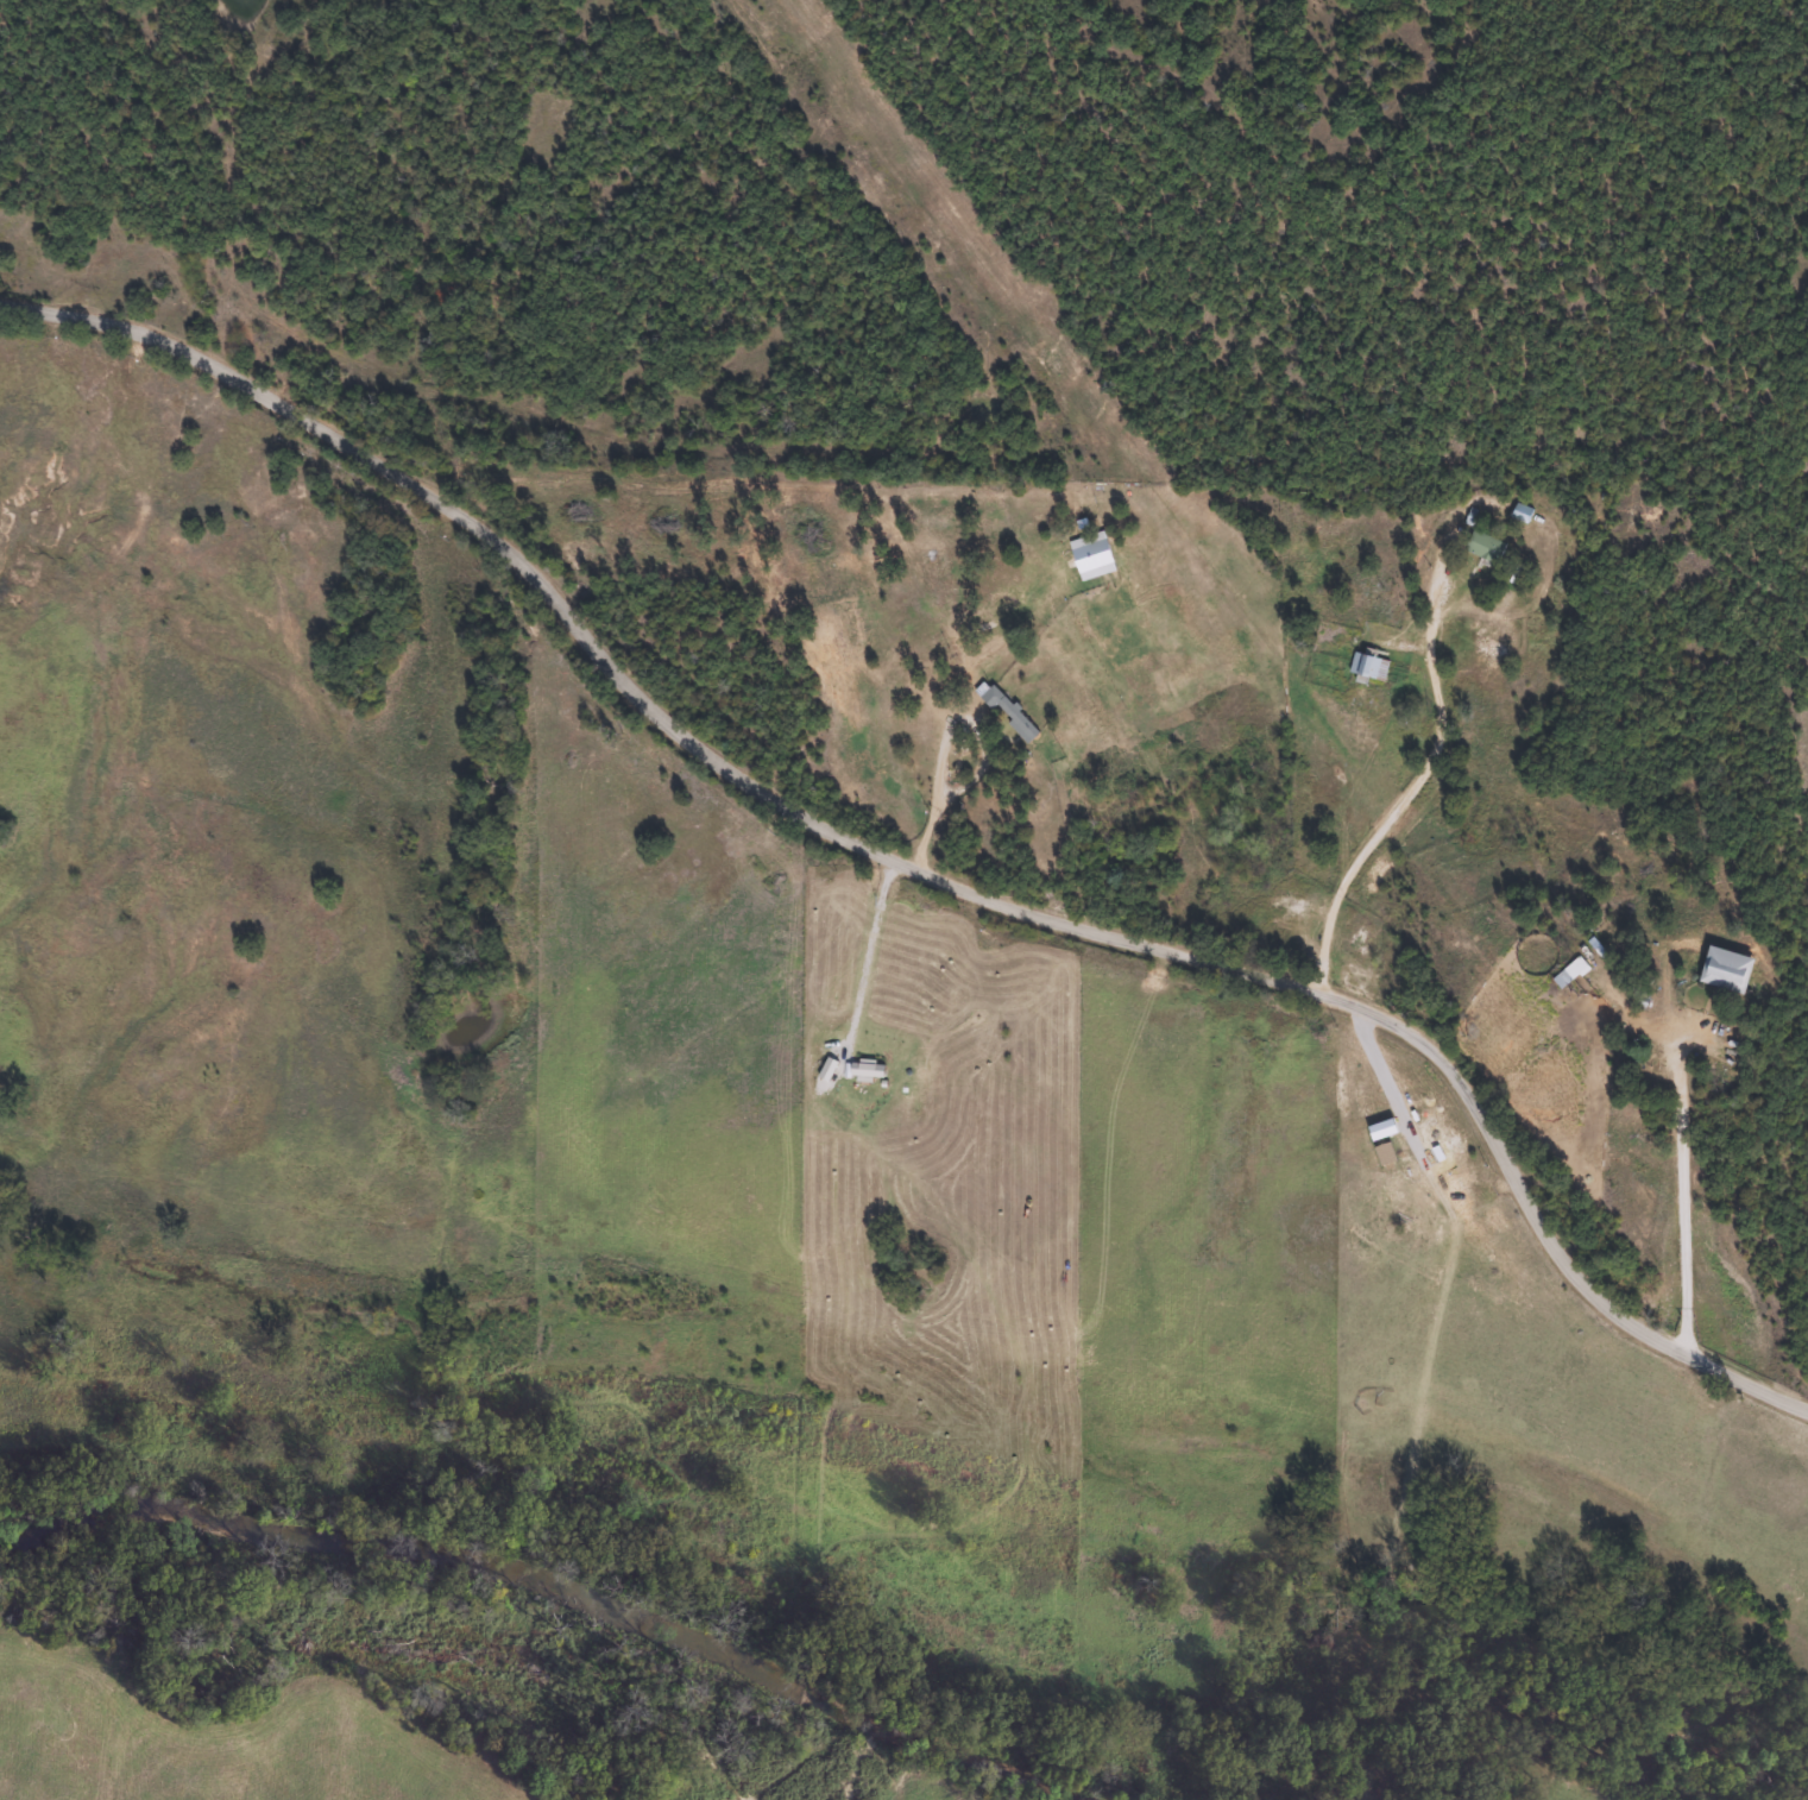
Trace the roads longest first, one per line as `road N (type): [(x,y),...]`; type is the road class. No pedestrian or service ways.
road 1 (residential): [(1807,1416),(1581,1295),(1501,1164),(1474,1102),(1405,1036),(1319,1000),(1021,917),(786,814),(691,750),(530,573),(471,524),(163,342),(0,303)]

